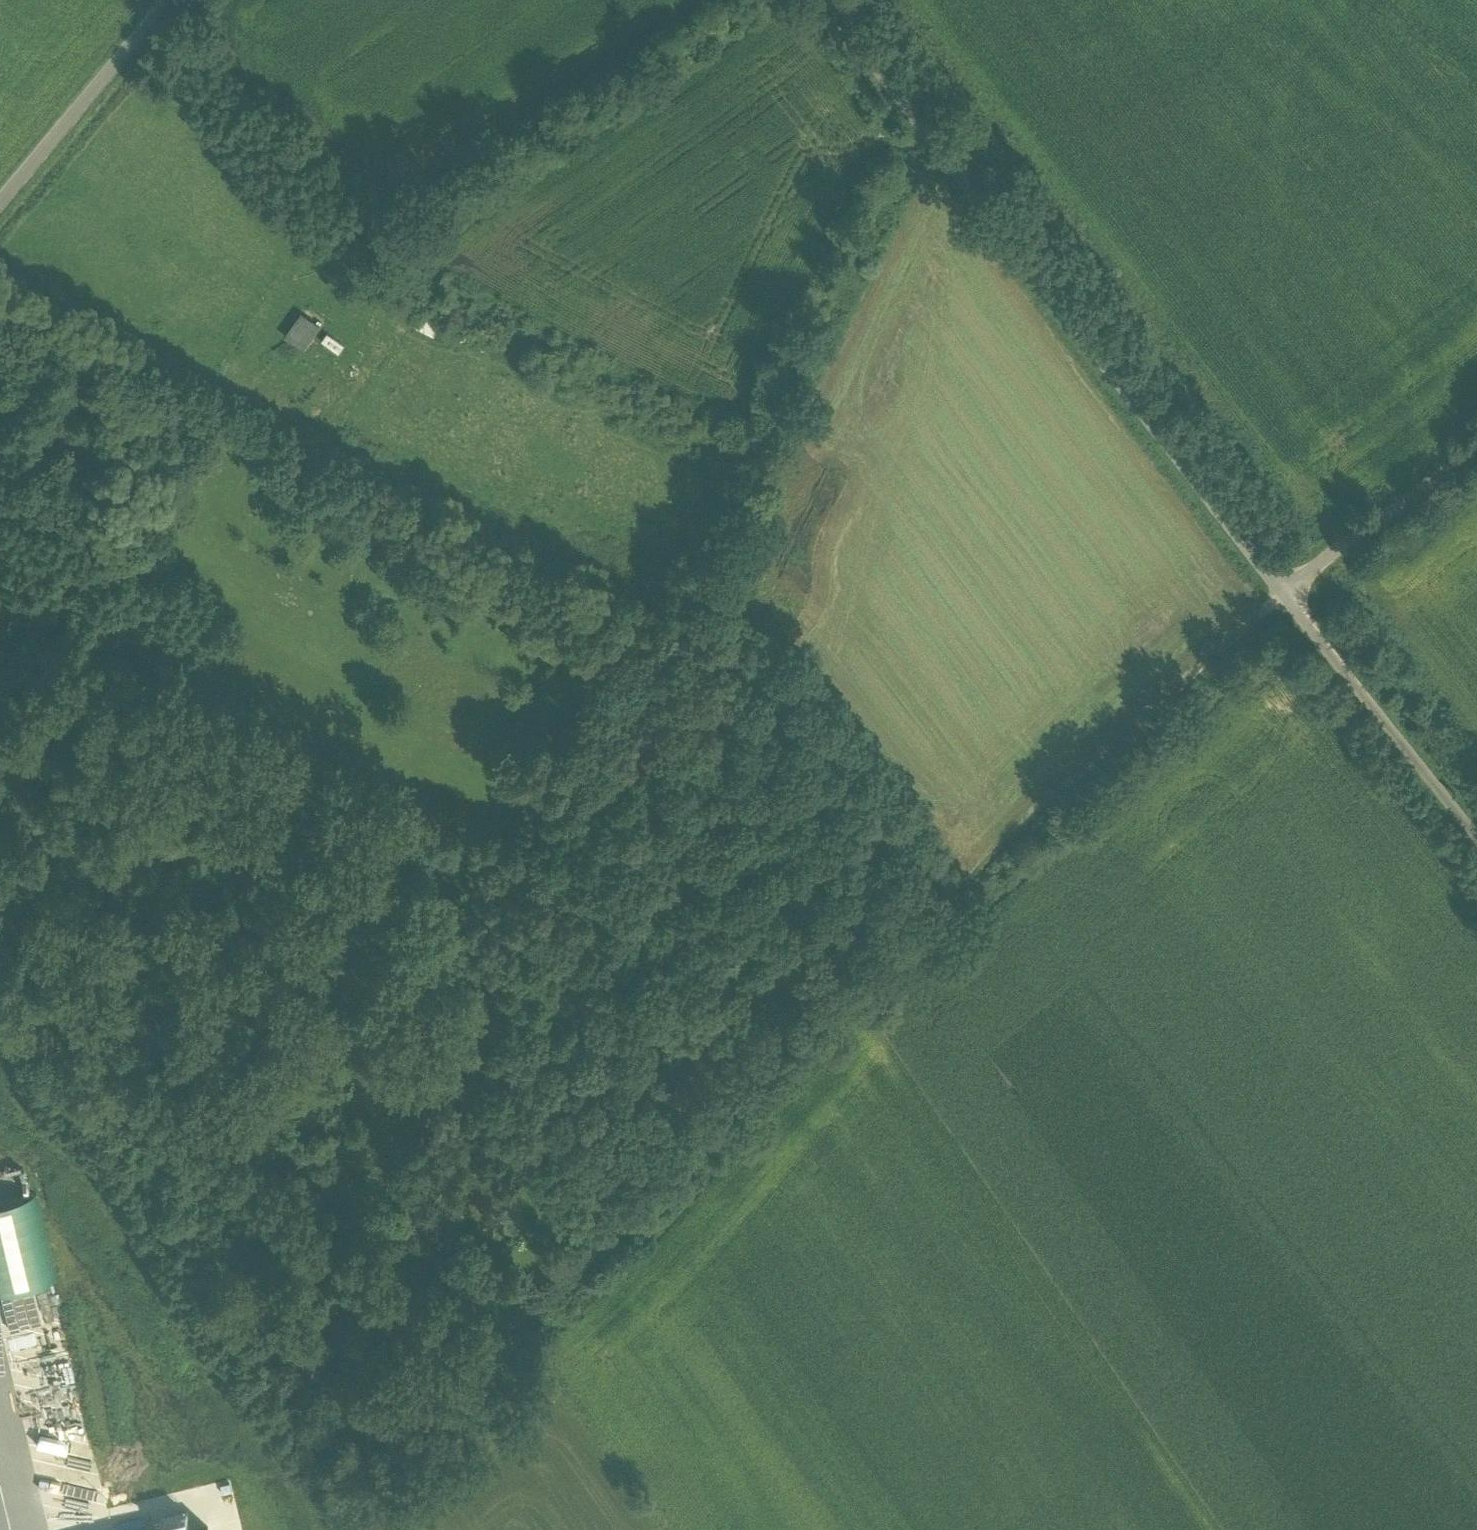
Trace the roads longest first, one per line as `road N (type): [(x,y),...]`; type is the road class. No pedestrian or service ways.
road 1 (unclassified): [(823,0),(1283,596)]
road 2 (track): [(0,283),(284,423)]
road 3 (unclassified): [(1283,596),(1476,840)]
road 4 (unclassified): [(0,208),(173,0)]
road 5 (unclassified): [(1476,452),(1283,596)]

